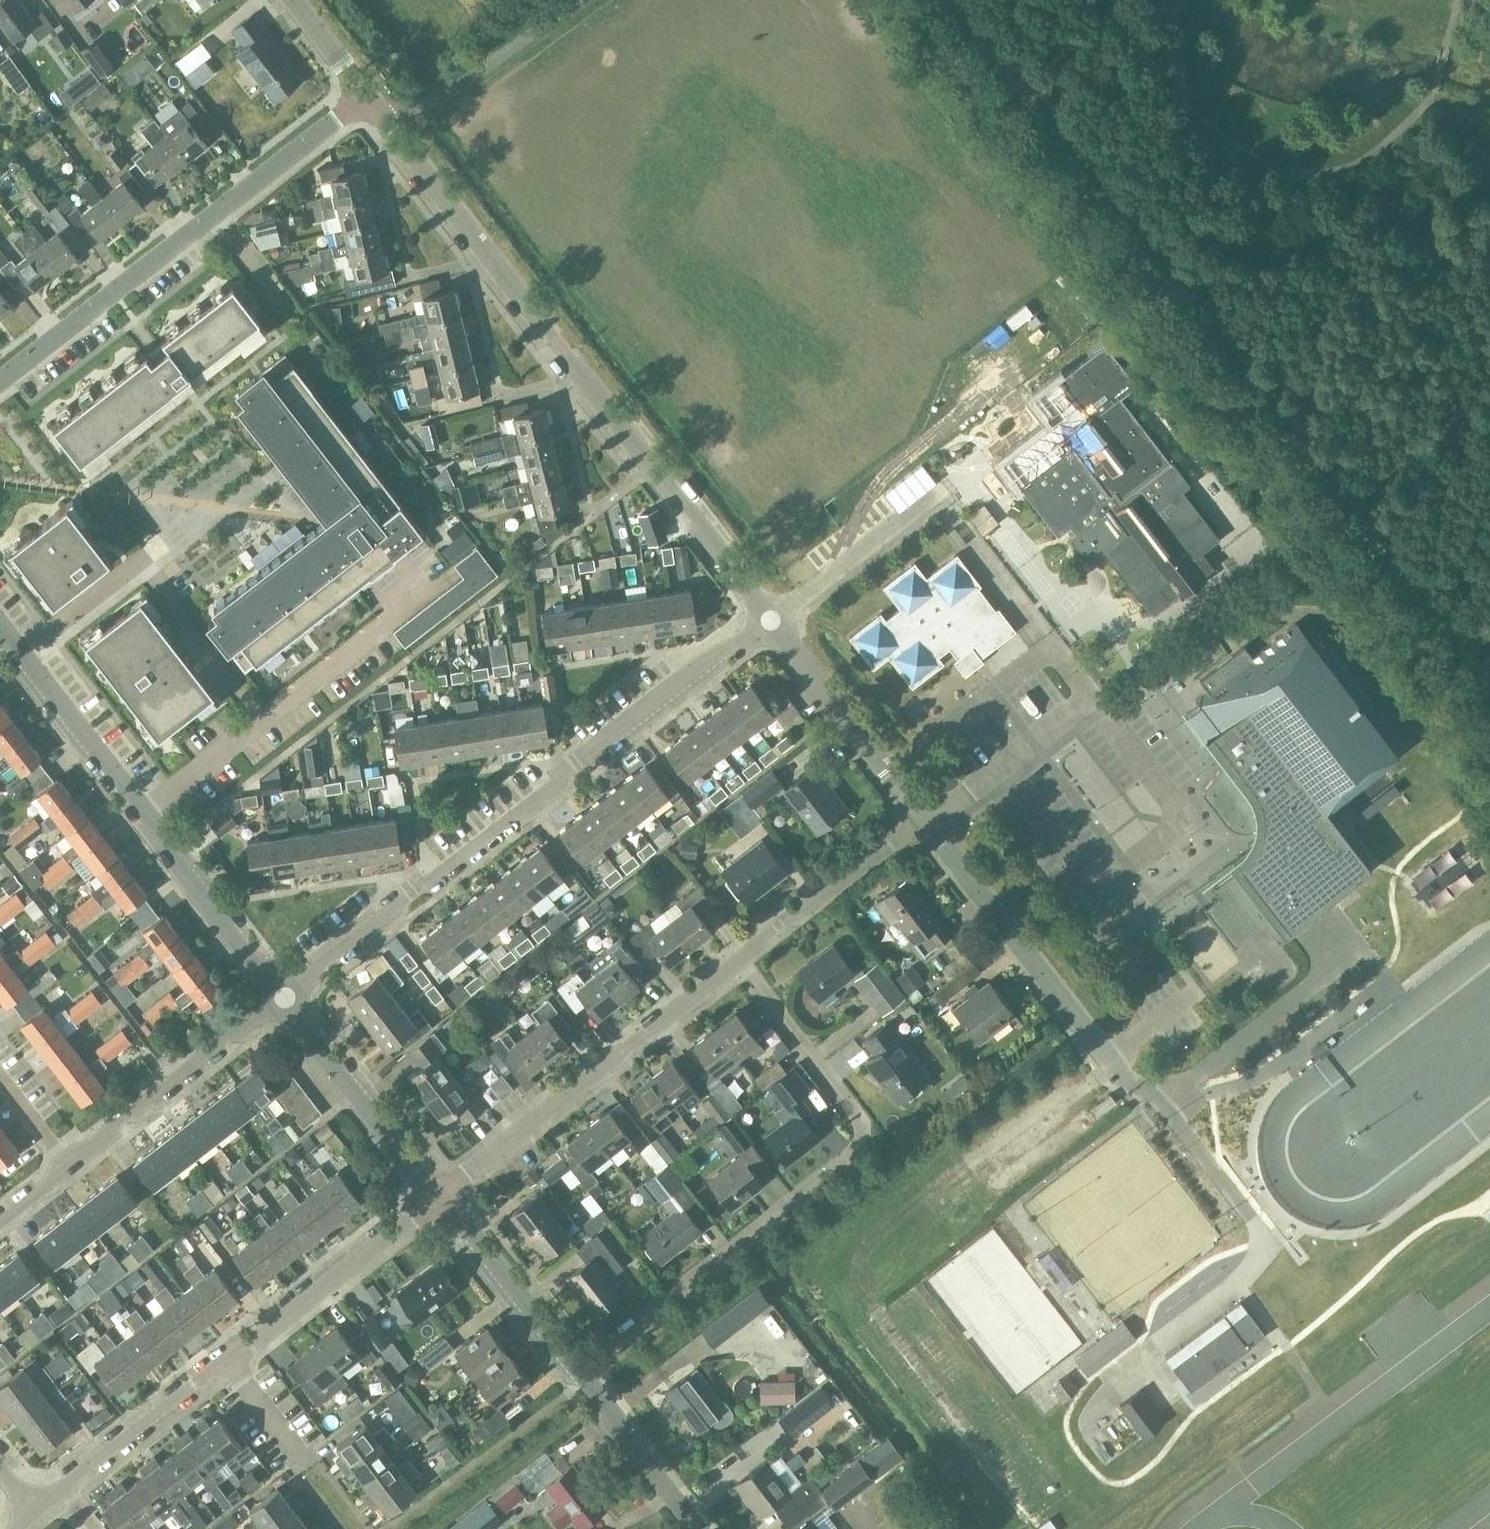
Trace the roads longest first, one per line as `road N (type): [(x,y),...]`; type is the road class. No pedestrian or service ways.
road 1 (residential): [(770,620),(366,96)]
road 2 (residential): [(283,1003),(770,620)]
road 3 (residential): [(575,1372),(861,1148),(858,1118),(740,962)]
road 4 (residential): [(0,379),(366,96)]
road 5 (residential): [(283,1003),(0,638)]
road 6 (residential): [(437,1199),(740,962)]
road 7 (residential): [(1139,1087),(1105,1061),(923,820)]
road 8 (residential): [(69,1168),(283,1003)]
road 9 (residential): [(226,1362),(437,1199)]
road 10 (residential): [(923,820),(770,620)]
road 11 (residential): [(437,1199),(283,1003)]
road 12 (residential): [(740,962),(923,820)]
road 13 (residential): [(575,1372),(437,1199)]
road 14 (residential): [(770,620),(936,491)]
road 15 (residential): [(923,820),(974,793),(1093,702)]
road 16 (residential): [(64,1490),(226,1362)]
road 17 (residential): [(696,1528),(575,1372)]
road 18 (residential): [(306,1466),(226,1362)]
road 19 (residential): [(366,96),(289,0)]

